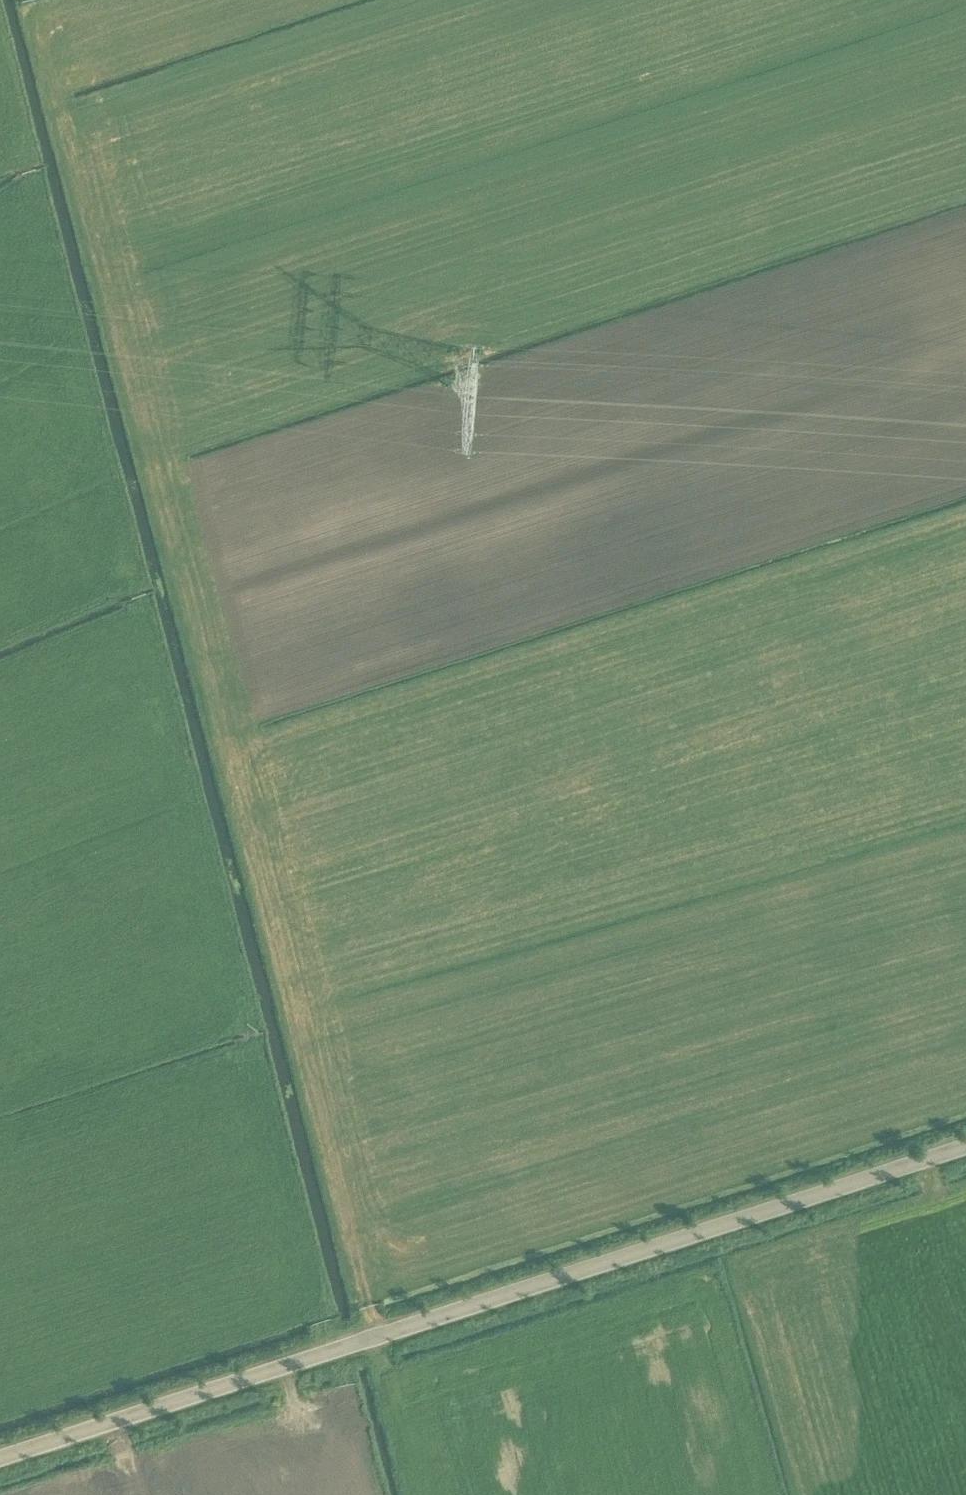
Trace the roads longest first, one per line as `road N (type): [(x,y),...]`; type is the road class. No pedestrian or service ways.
road 1 (tertiary): [(0,1458),(965,1147)]

